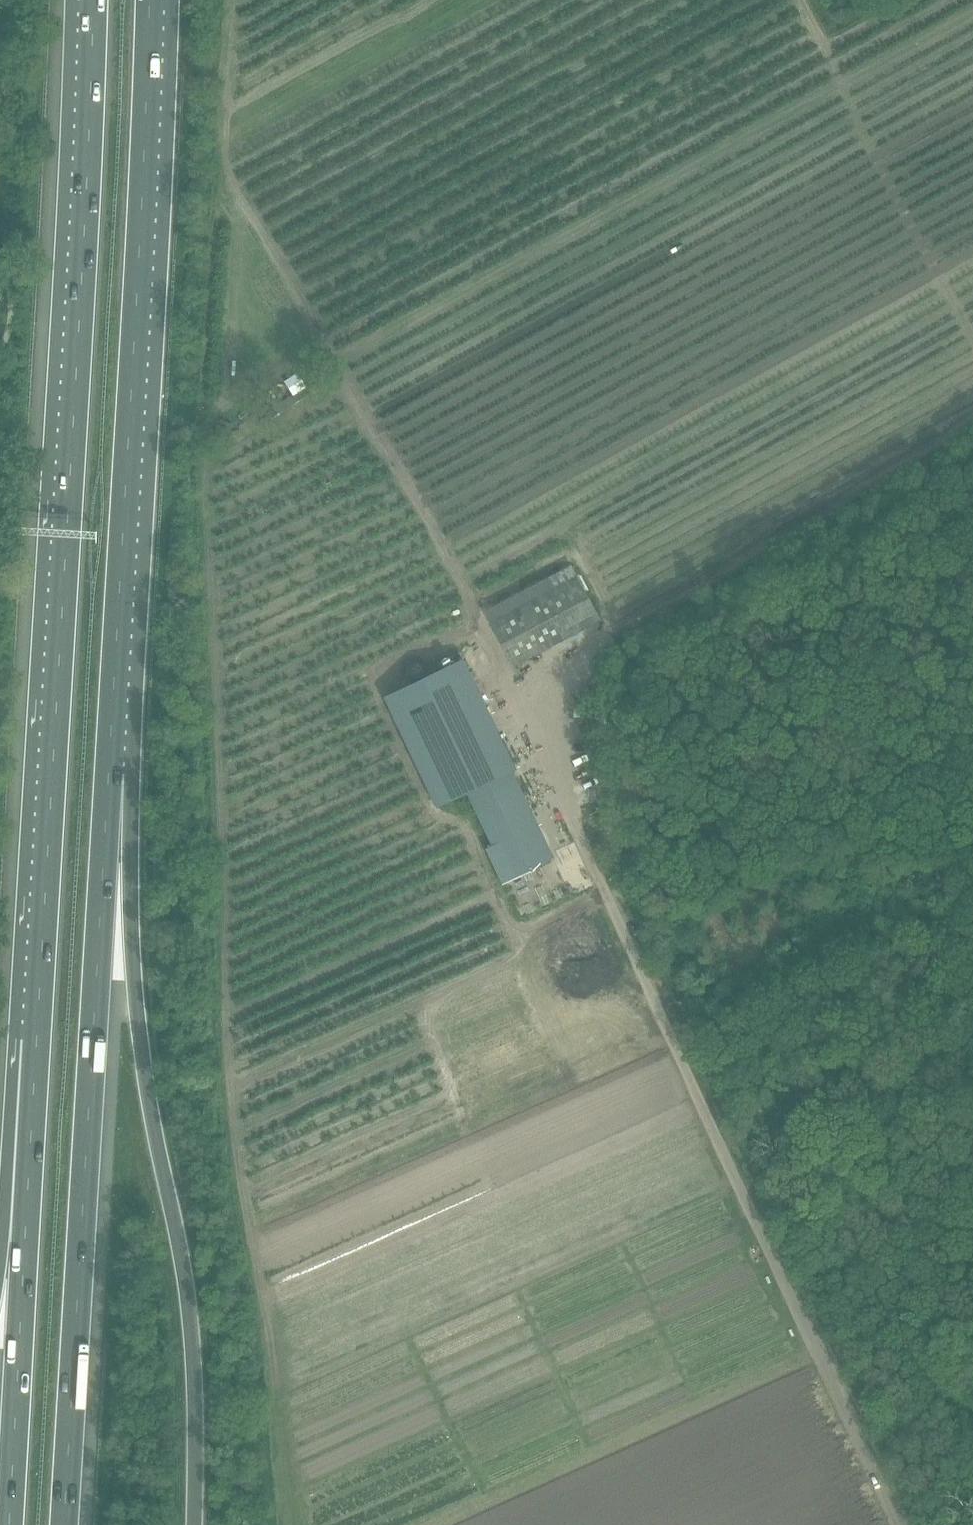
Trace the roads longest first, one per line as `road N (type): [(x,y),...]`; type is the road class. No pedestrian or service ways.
road 1 (unclassified): [(887,1524),(511,701),(972,455)]
road 2 (motorway): [(86,0),(20,1234)]
road 3 (motorway): [(109,769),(149,0)]
road 4 (motorway): [(194,1524),(189,1285),(148,1096),(109,769)]
road 5 (motorway): [(64,1524),(109,769)]
road 6 (motorway): [(20,1234),(10,1524)]

